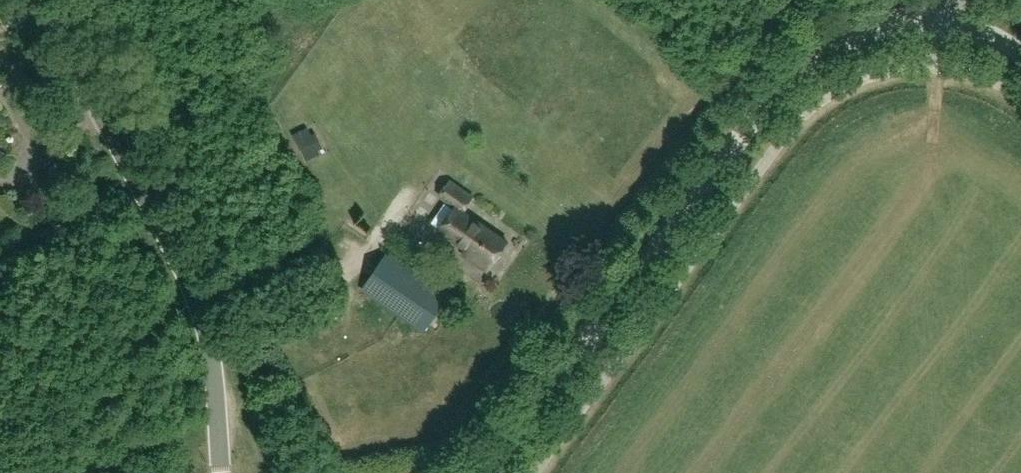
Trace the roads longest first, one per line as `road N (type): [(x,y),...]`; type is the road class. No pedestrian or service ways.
road 1 (unclassified): [(483,472),(740,135),(806,61),(854,34),(939,24),(977,30),(1020,54)]
road 2 (unclassified): [(221,472),(215,382),(197,301),(41,0)]

